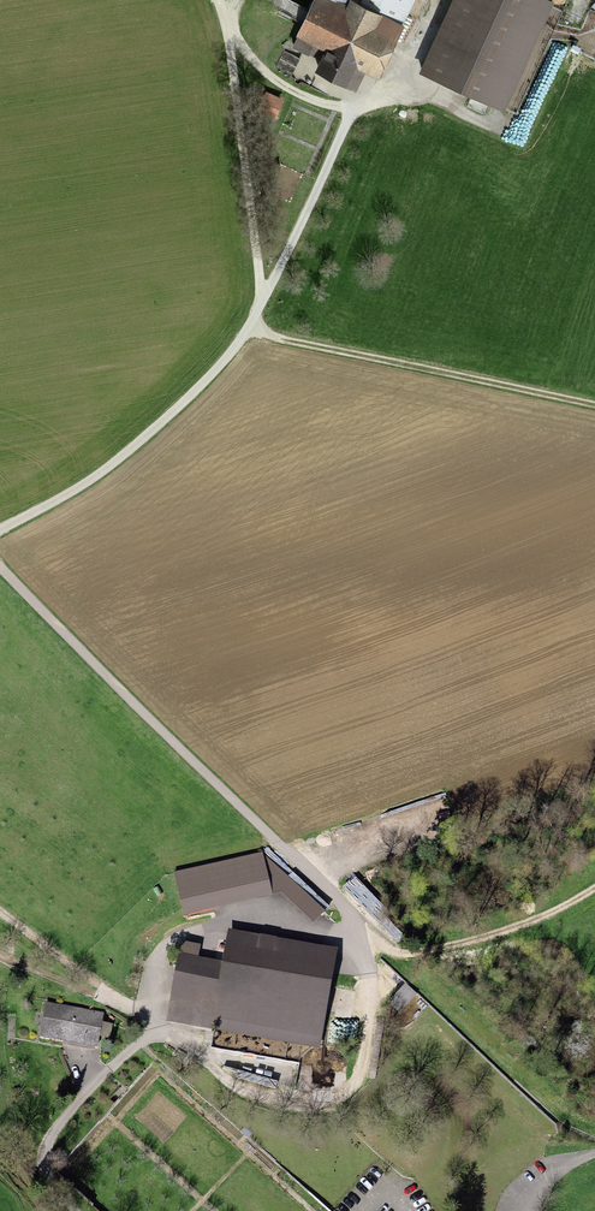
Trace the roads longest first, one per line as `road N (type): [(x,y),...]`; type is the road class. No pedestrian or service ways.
road 1 (track): [(594,888),(540,919),(428,954),(393,953),(0,567)]
road 2 (track): [(249,326),(594,405)]
road 3 (track): [(369,978),(361,1071),(334,1100),(247,1091),(164,1034)]
road 4 (track): [(369,978),(352,950),(336,941),(223,926),(169,946),(149,1037)]
road 5 (track): [(72,1210),(45,1167),(53,1133),(140,1043),(164,1034)]
road 6 (track): [(158,1018),(133,1010),(0,910)]
road 7 (track): [(432,26),(410,74),(362,97),(301,71)]
road 8 (track): [(353,109),(296,93),(227,36)]
road 9 (track): [(133,1010),(0,956)]

